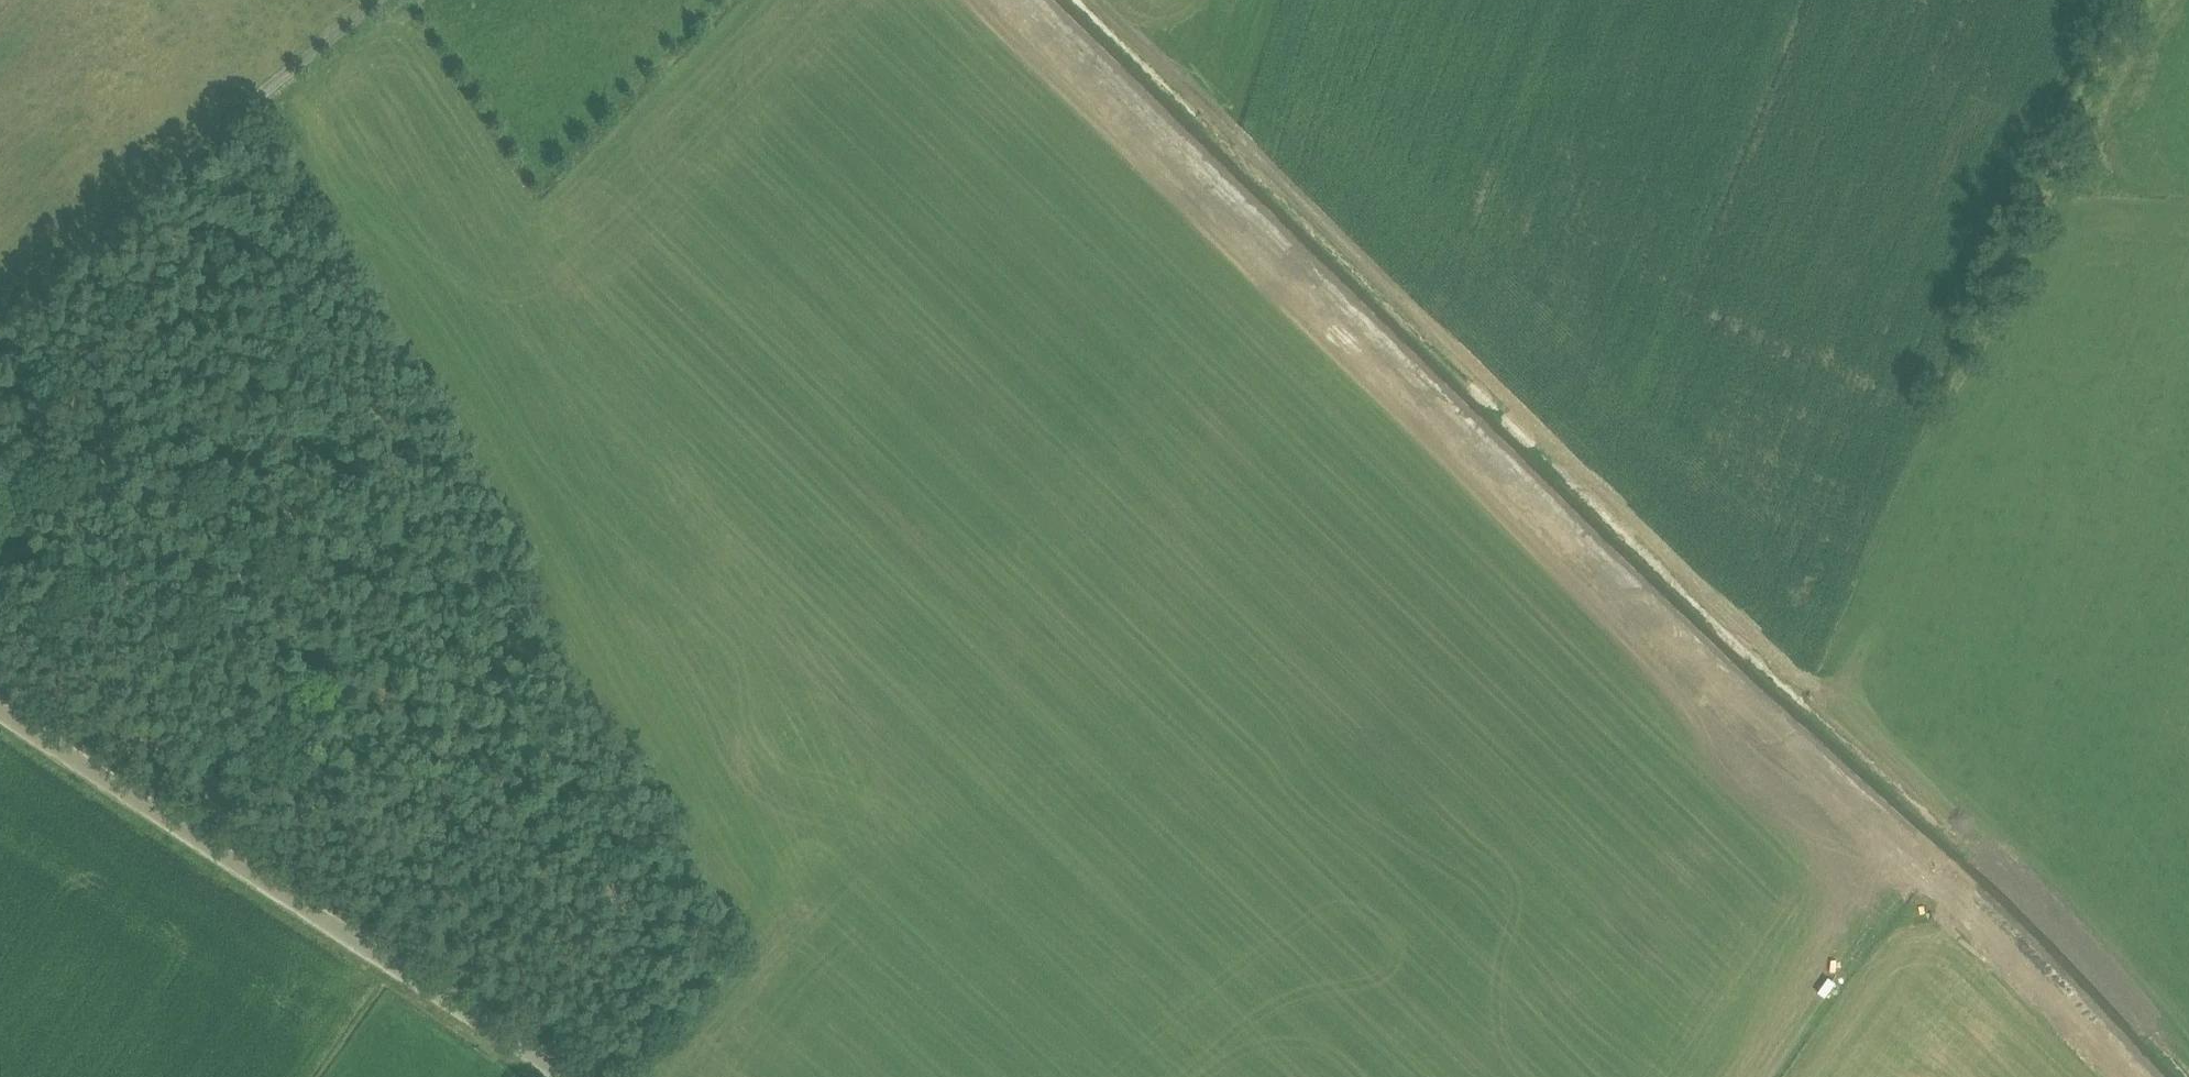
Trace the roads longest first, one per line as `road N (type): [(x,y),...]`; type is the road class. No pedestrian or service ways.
road 1 (unclassified): [(563,1076),(0,712)]

